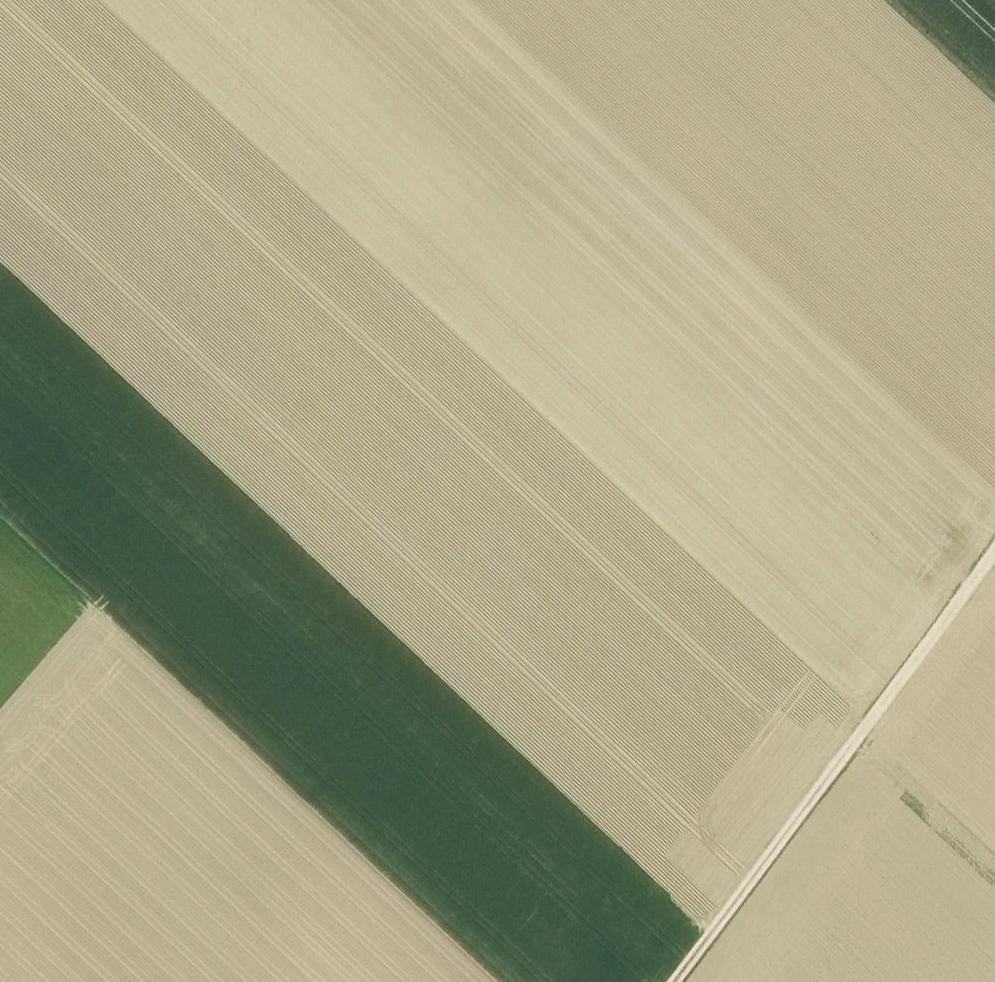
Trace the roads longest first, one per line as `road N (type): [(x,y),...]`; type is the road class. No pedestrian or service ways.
road 1 (track): [(691,981),(994,584)]

